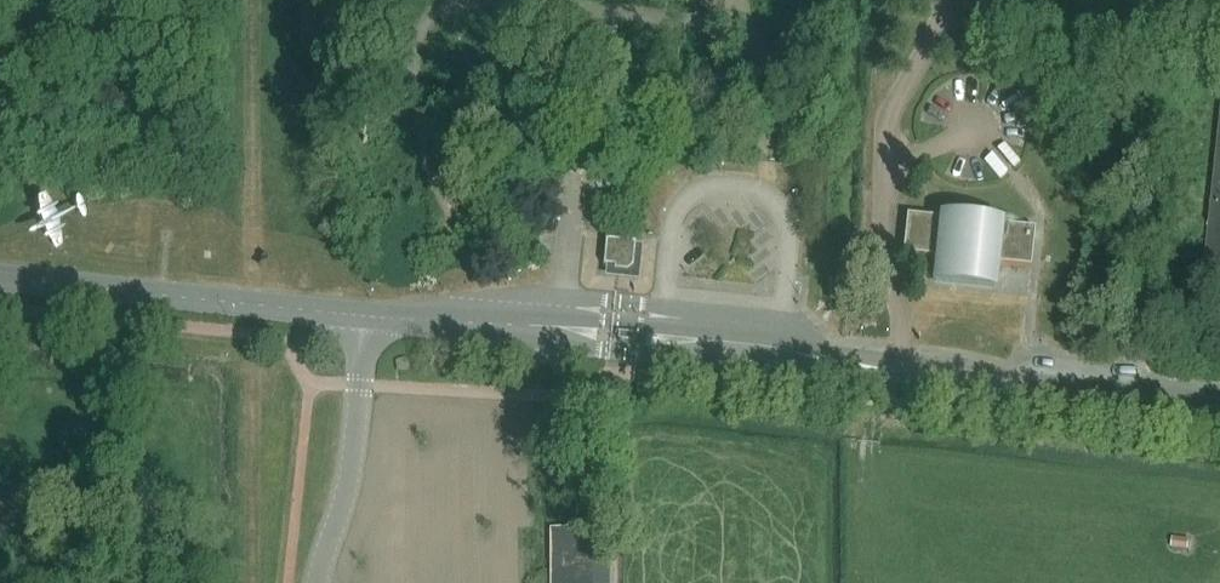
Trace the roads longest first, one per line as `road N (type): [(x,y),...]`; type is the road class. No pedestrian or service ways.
road 1 (unclassified): [(414,319),(610,349),(1030,386)]
road 2 (unclassified): [(0,278),(366,315)]
road 3 (unclassified): [(811,342),(789,320),(615,301),(571,297),(489,308)]
road 4 (unclassified): [(811,342),(489,308)]
road 5 (unclassified): [(317,582),(349,479),(366,315)]
road 6 (track): [(752,41),(690,21),(496,0)]
road 7 (unclassified): [(1030,386),(953,366),(821,352),(811,342)]
road 8 (unclassified): [(1219,405),(1030,386)]

